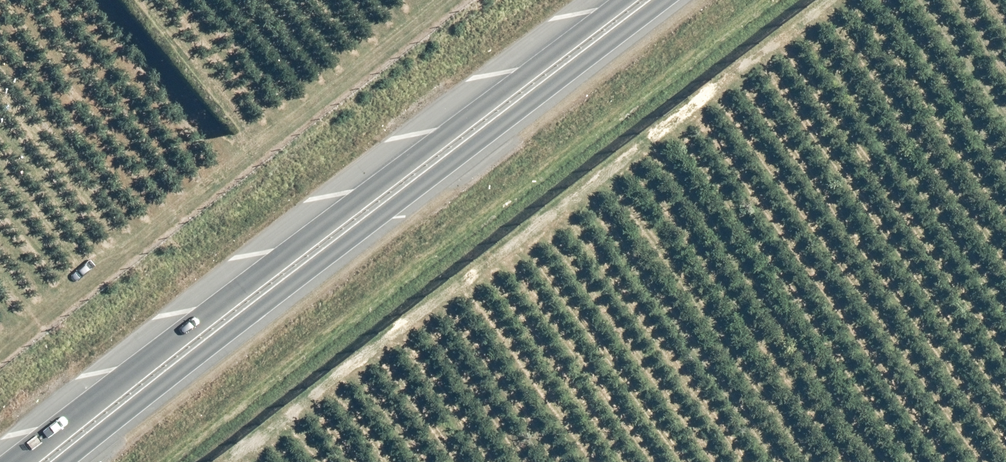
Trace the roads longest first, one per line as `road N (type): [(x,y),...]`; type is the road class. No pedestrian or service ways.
road 1 (trunk): [(681,0),(207,349),(70,461)]
road 2 (trunk): [(14,461),(609,0)]

